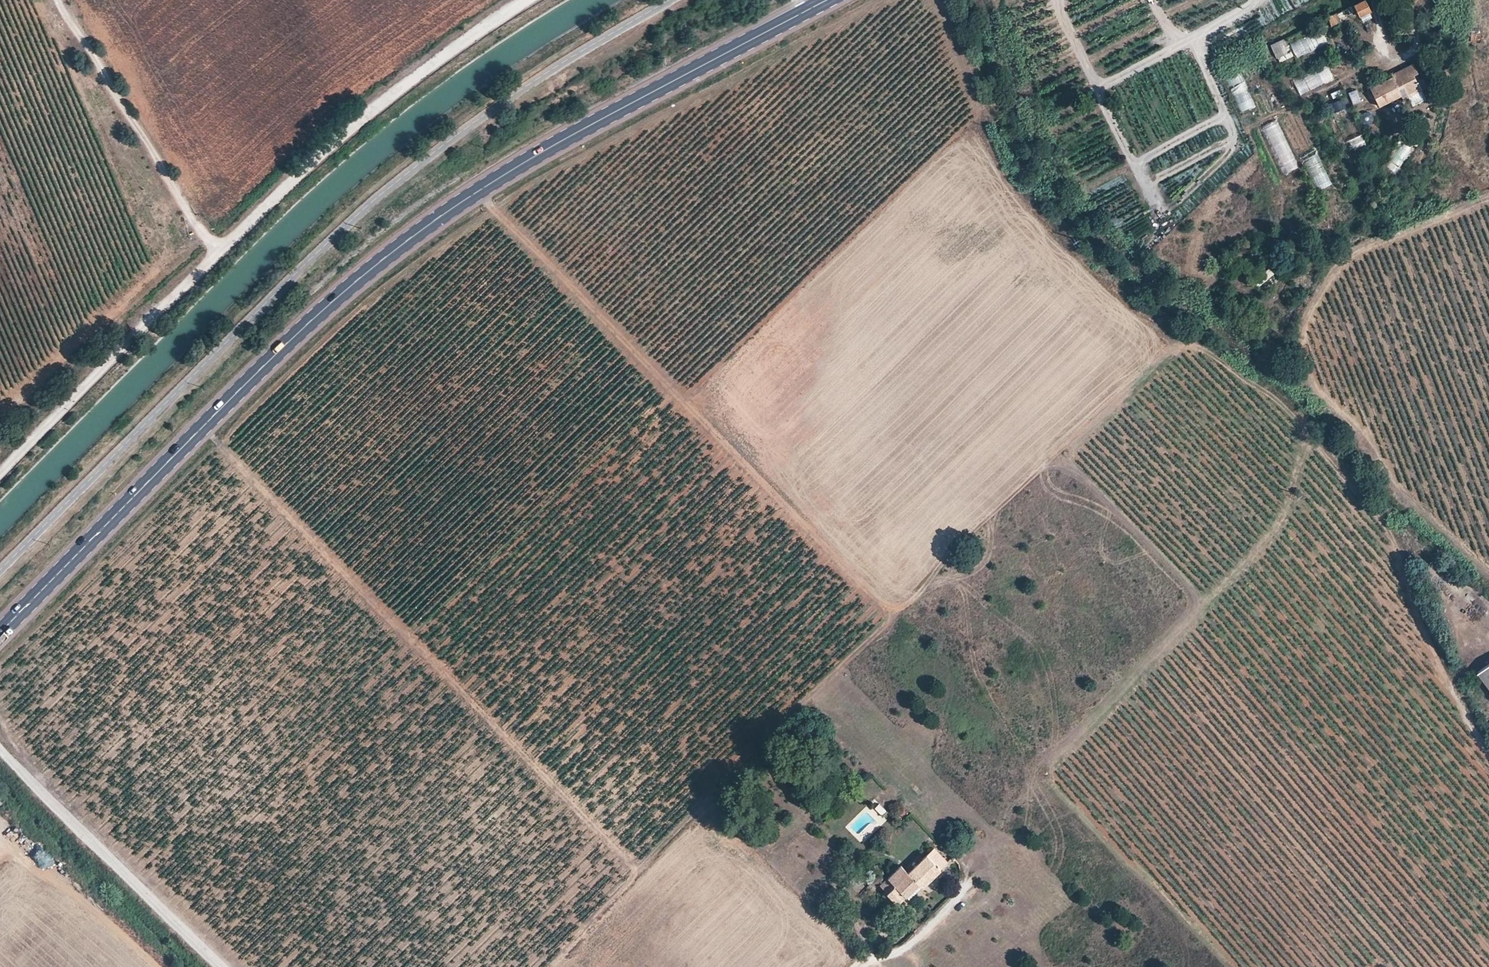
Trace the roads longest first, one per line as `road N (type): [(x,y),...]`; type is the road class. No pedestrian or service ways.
road 1 (secondary): [(0,633),(294,336),(377,264),(468,196),(575,132),(830,0)]
road 2 (track): [(0,473),(313,159),(527,0)]
road 3 (track): [(217,253),(63,0)]

